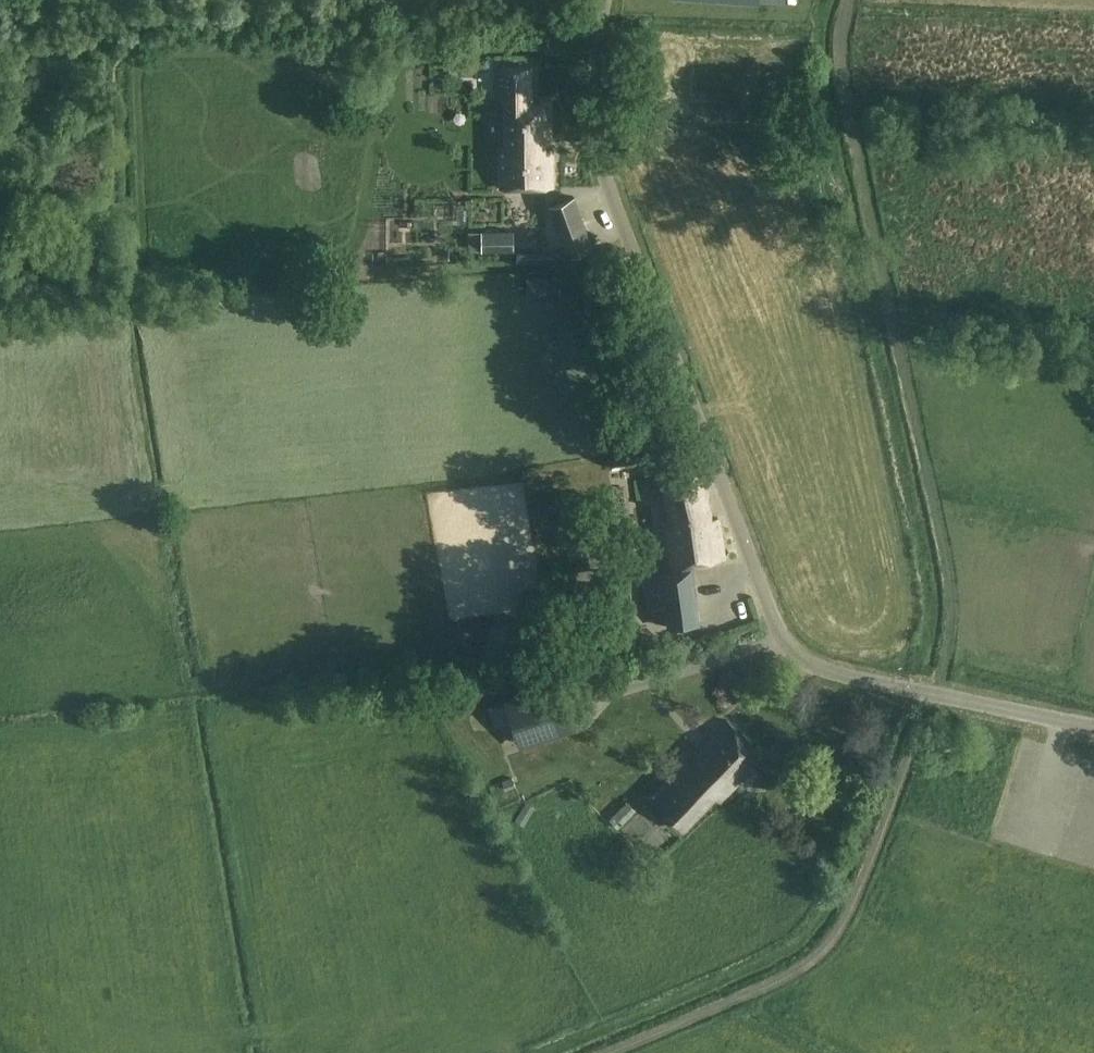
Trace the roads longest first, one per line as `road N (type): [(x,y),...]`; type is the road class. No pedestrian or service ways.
road 1 (unclassified): [(1093,723),(783,654),(709,432),(623,221),(601,75),(607,0)]
road 2 (track): [(933,689),(869,869),(826,943),(789,973),(607,1052)]

